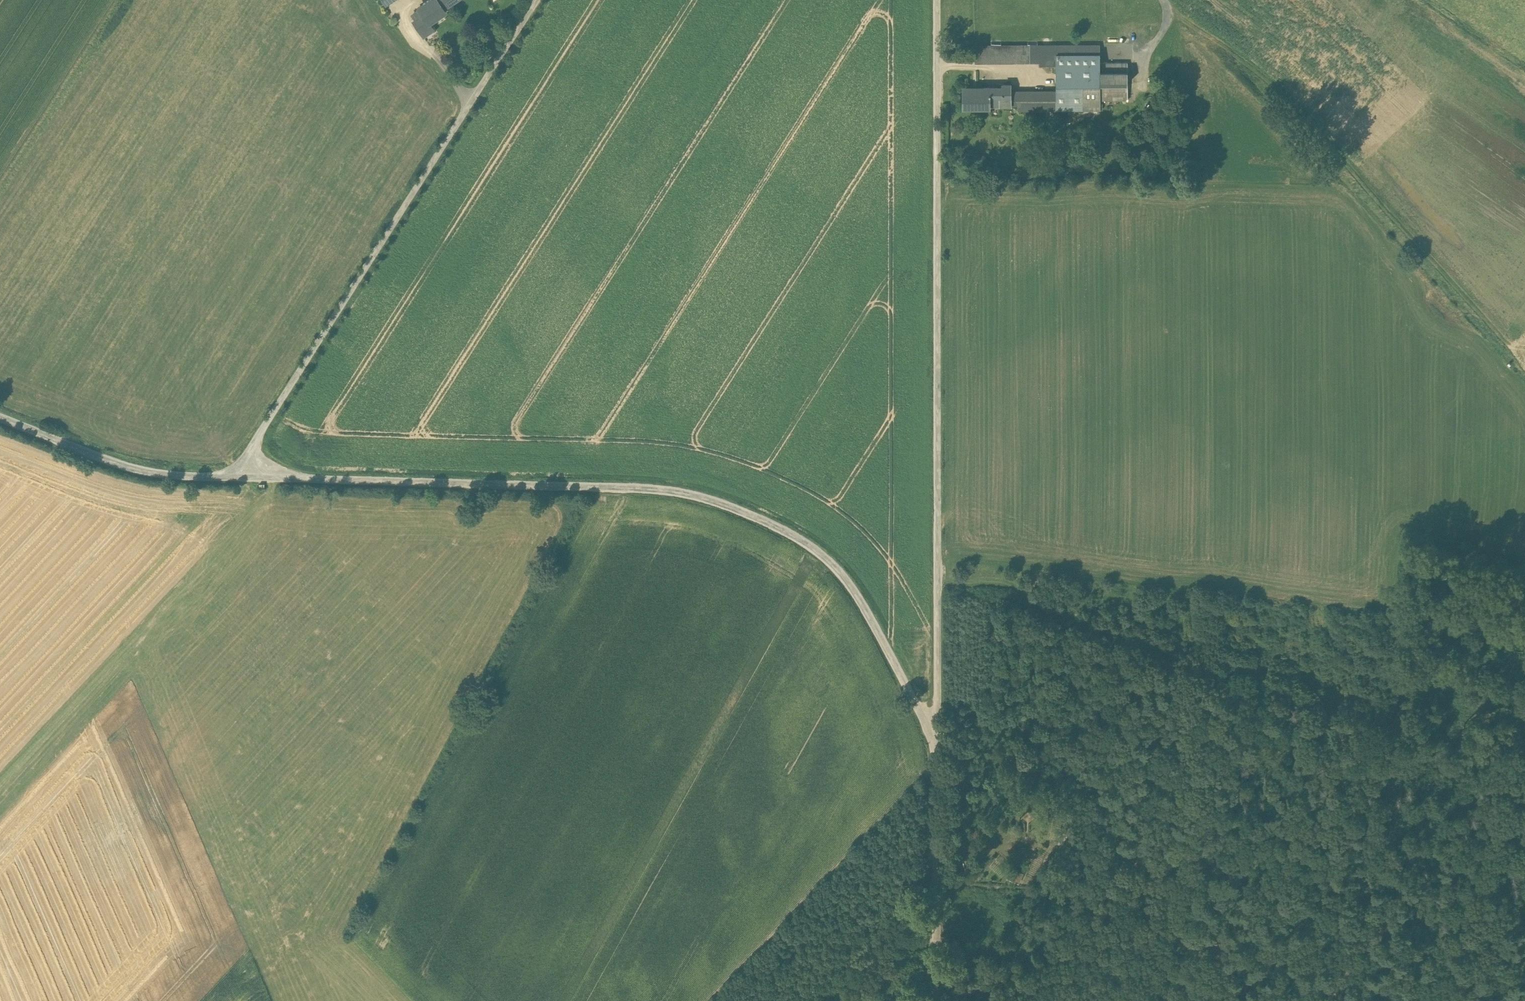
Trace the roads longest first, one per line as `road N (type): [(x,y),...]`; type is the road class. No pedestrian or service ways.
road 1 (unclassified): [(253,476),(638,488),(708,499),(773,524),(840,573),(933,737)]
road 2 (unclassified): [(933,737),(937,0)]
road 3 (unclassified): [(536,0),(252,447),(253,476)]
road 4 (track): [(1170,8),(1258,75),(1519,349)]
road 5 (unclassified): [(934,1000),(933,737)]
road 6 (unclassified): [(0,417),(131,468),(253,476)]

